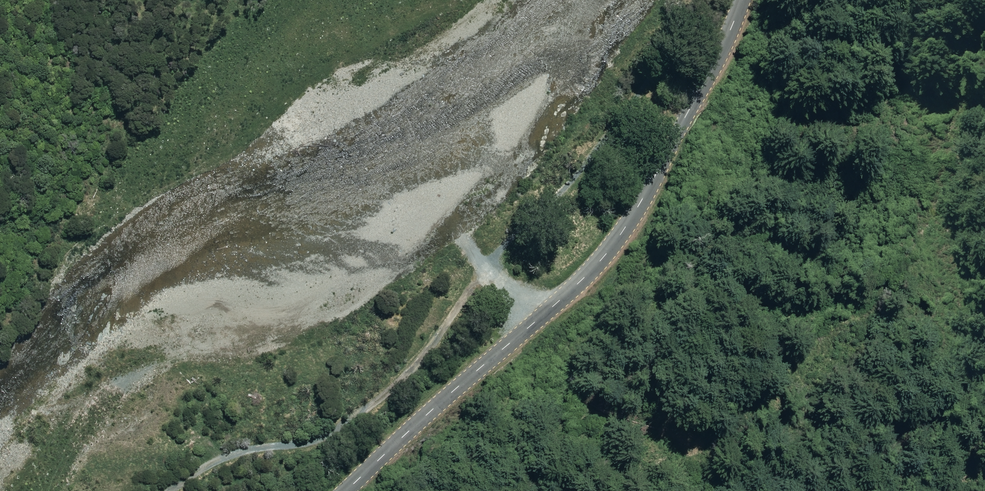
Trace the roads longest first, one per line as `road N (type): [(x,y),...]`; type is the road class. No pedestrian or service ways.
road 1 (track): [(170,490),(219,459),(325,436),(407,375),(497,253),(587,165),(699,0)]
road 2 (unclassified): [(346,490),(608,252),(661,166),(742,0)]

